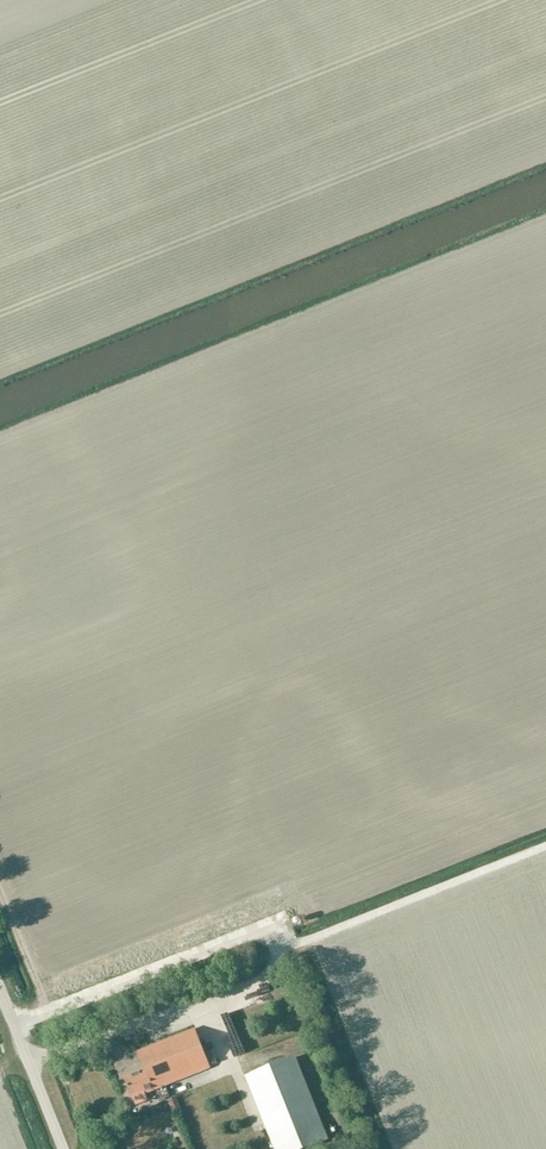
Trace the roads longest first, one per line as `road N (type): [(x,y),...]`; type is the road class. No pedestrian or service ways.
road 1 (unclassified): [(65,1148),(0,985)]

